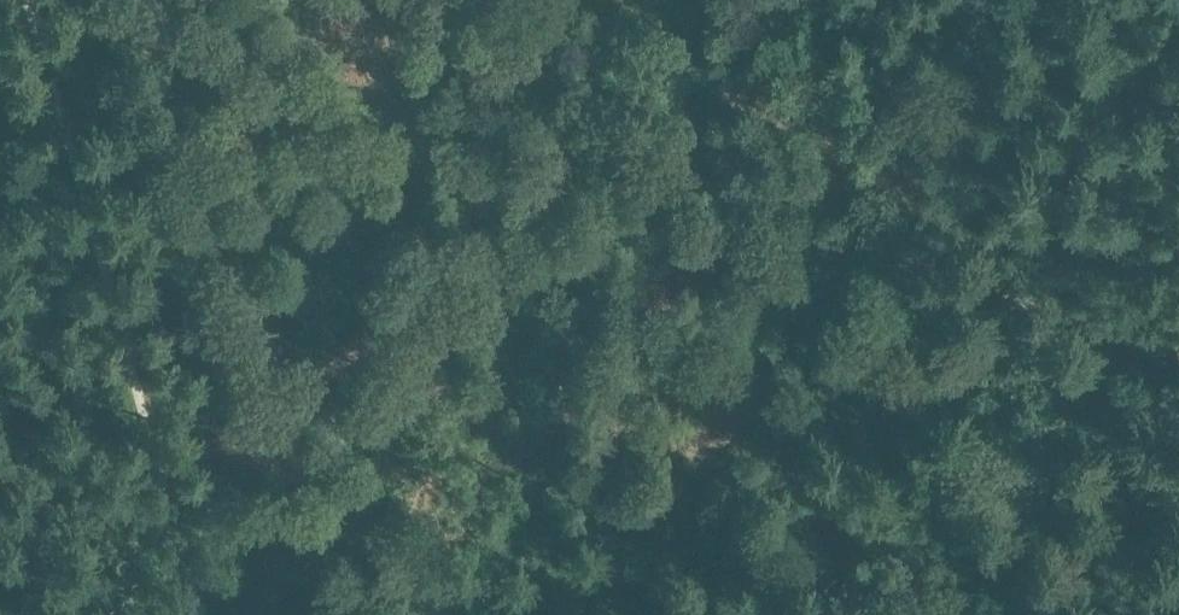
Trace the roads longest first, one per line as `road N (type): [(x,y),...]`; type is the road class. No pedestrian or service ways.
road 1 (track): [(477,0),(564,121),(594,141),(1178,365)]
road 2 (track): [(23,0),(192,614)]

